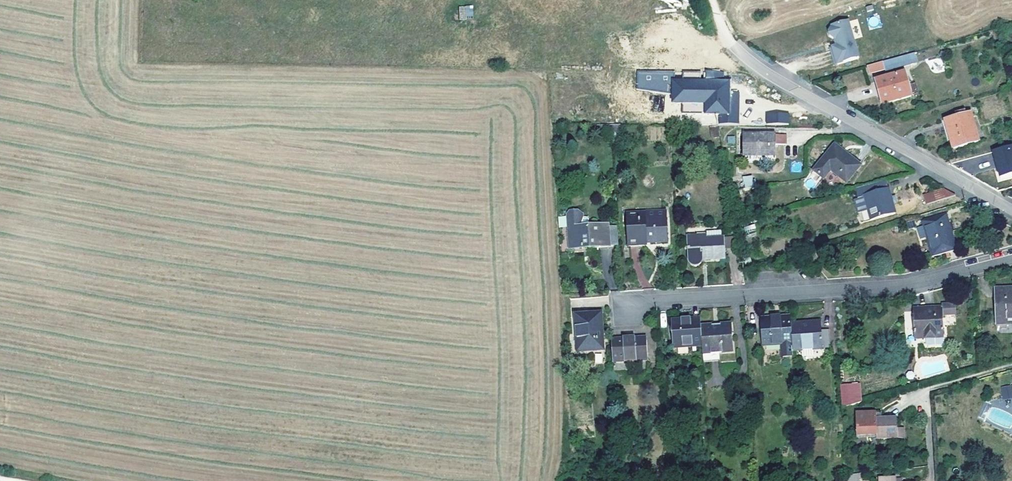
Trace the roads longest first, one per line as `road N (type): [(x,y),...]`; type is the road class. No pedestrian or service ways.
road 1 (residential): [(1011,256),(878,285),(627,304)]
road 2 (residential): [(1011,213),(793,93)]
road 3 (track): [(710,0),(726,47),(793,93)]

